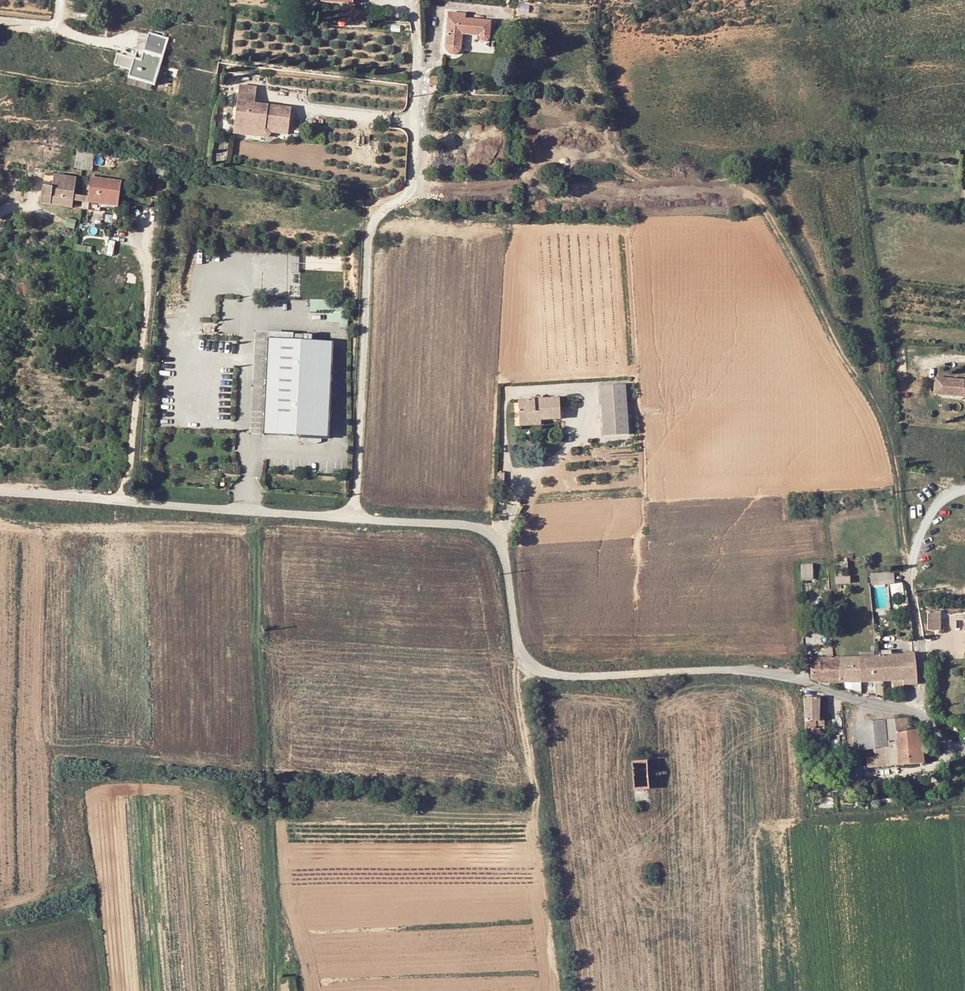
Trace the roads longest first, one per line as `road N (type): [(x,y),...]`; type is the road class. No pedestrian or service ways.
road 1 (unclassified): [(0,491),(477,530),(498,542),(504,560),(516,639),(530,665),(552,676),(778,675),(845,700),(906,709),(964,749)]
road 2 (track): [(908,578),(881,416),(775,224),(752,197),(571,197),(517,182),(481,191),(412,186)]
road 3 (track): [(119,76),(66,83),(0,72)]

